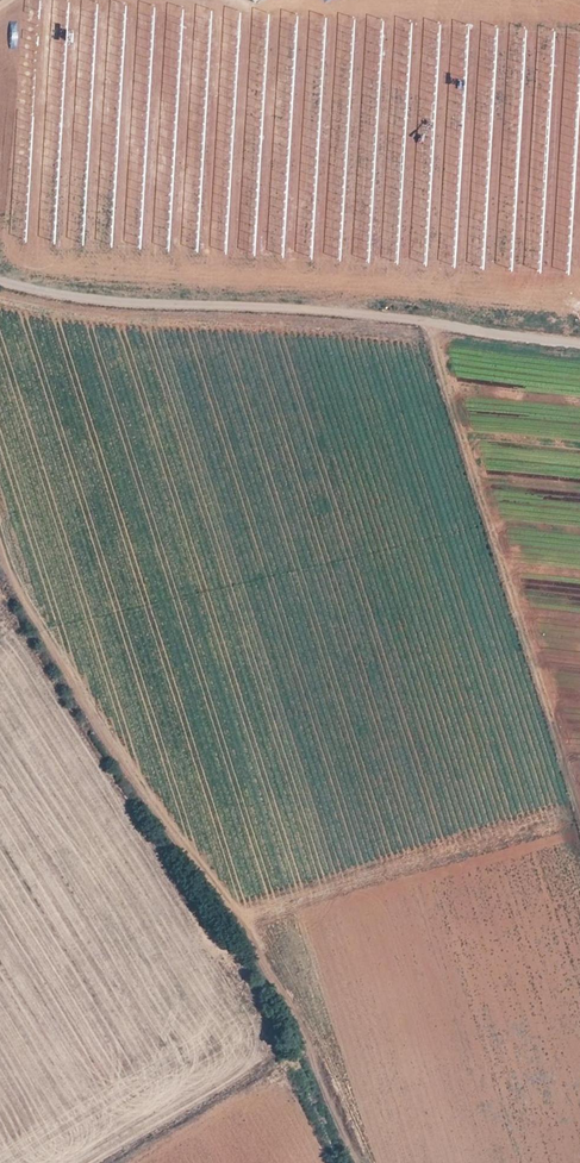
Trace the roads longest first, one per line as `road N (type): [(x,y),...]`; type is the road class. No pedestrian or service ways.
road 1 (unclassified): [(579,346),(292,309),(133,306),(0,282)]

